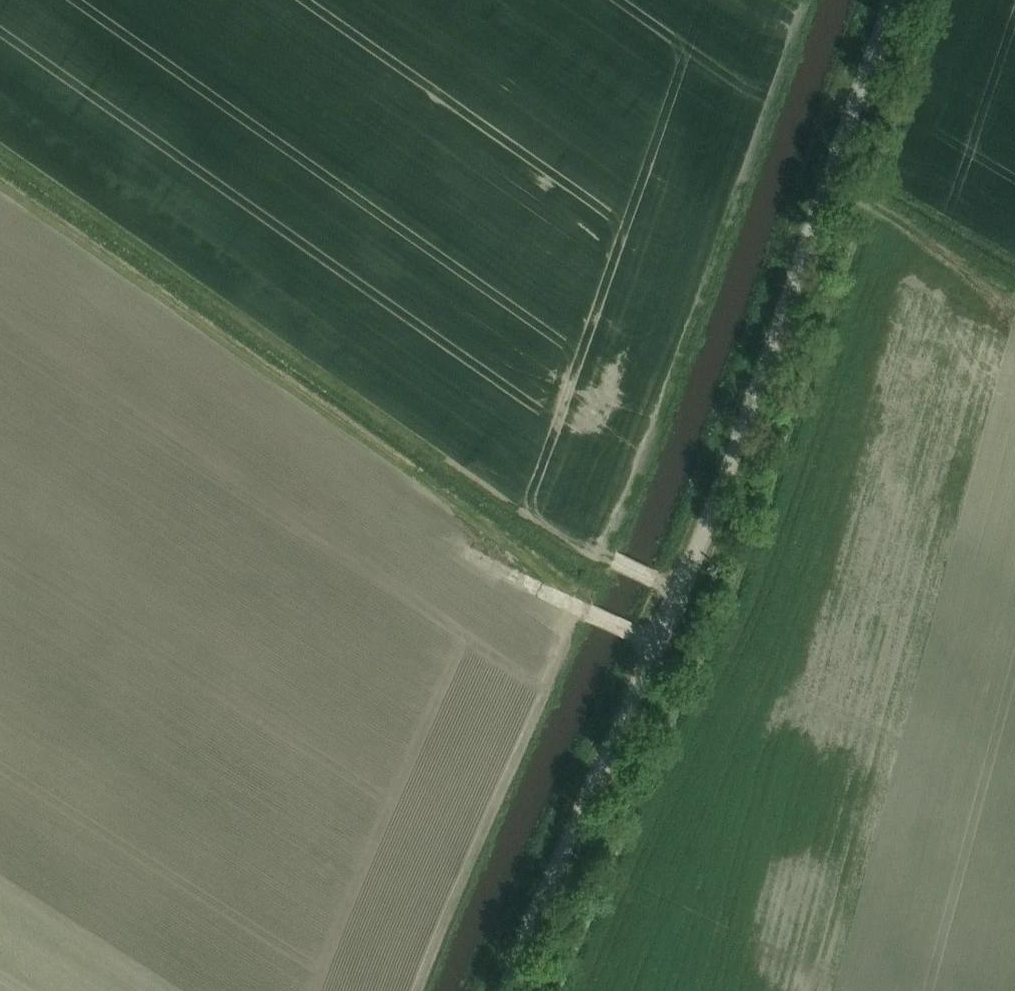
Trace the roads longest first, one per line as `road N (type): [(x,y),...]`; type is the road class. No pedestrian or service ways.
road 1 (unclassified): [(507,990),(675,596),(895,0)]

